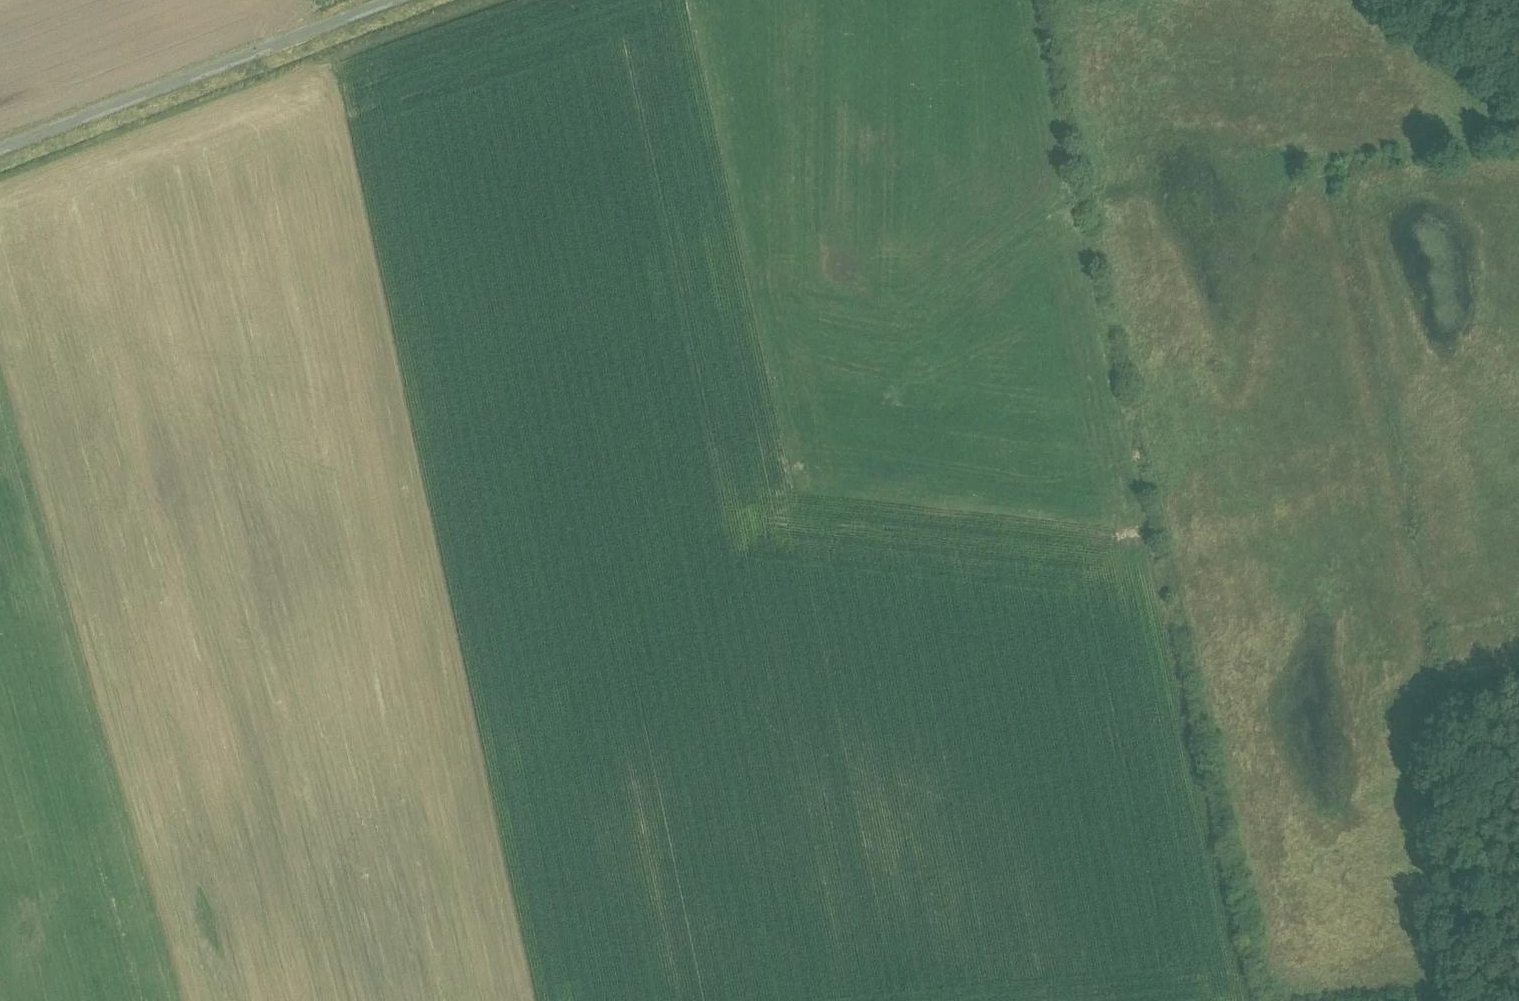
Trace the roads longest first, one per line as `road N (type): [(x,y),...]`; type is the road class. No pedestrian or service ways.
road 1 (unclassified): [(0,148),(390,0)]

